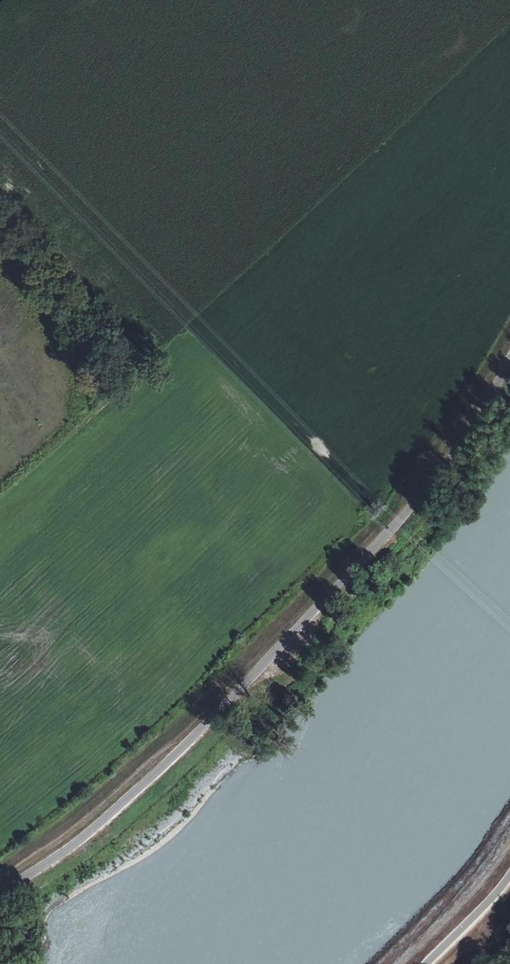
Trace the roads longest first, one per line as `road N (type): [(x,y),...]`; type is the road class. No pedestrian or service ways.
road 1 (track): [(0,168),(127,335),(141,341),(163,331),(358,141),(509,11)]

